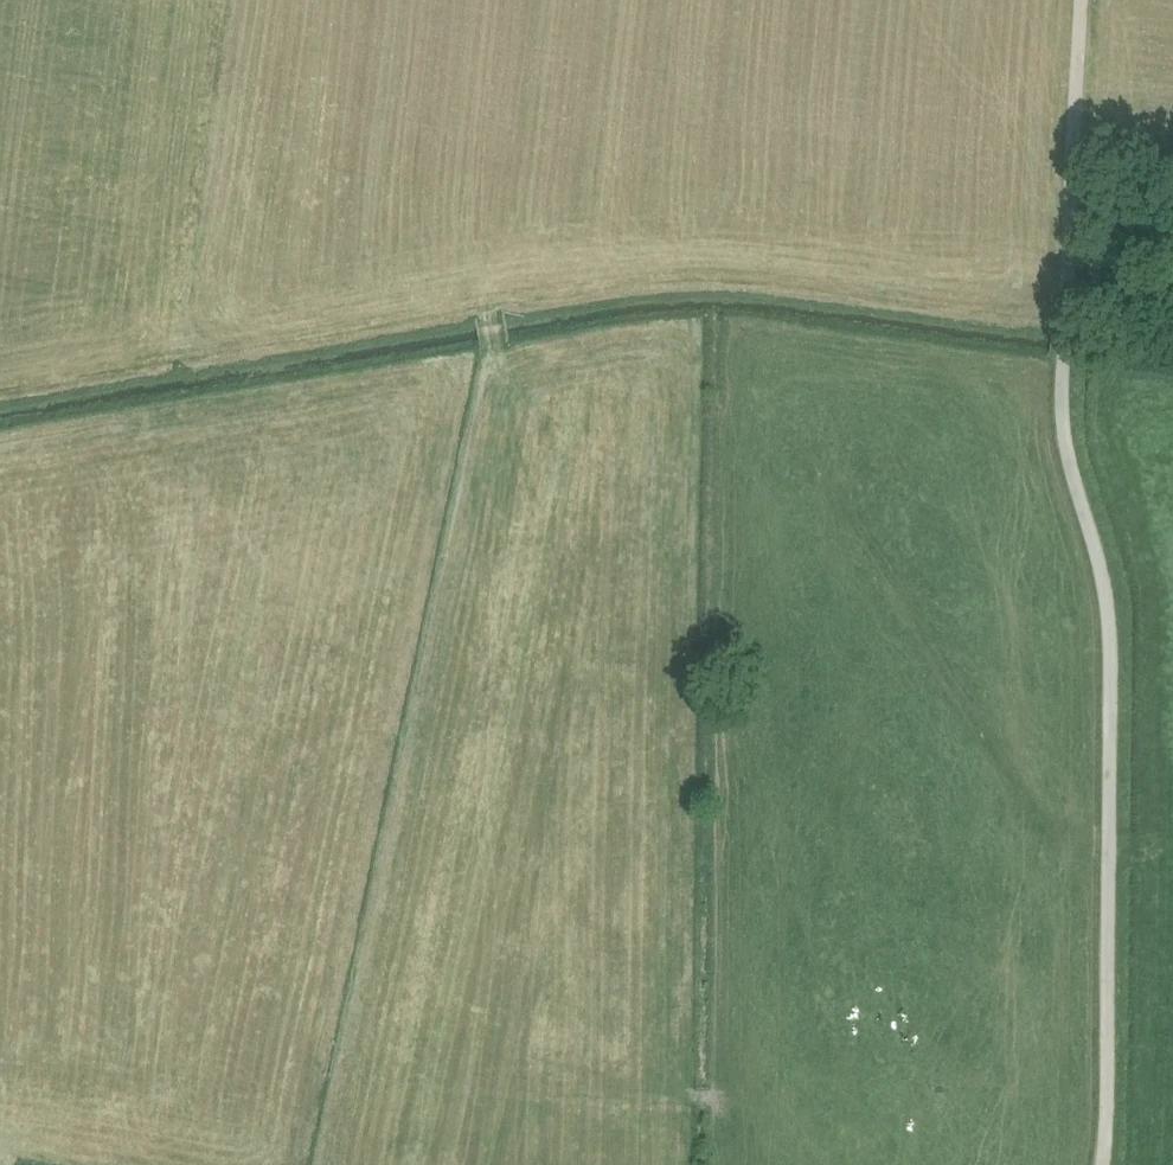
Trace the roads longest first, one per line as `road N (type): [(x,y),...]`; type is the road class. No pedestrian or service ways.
road 1 (track): [(1107,1164),(1114,643),(1103,560),(1066,444),(1082,0)]

